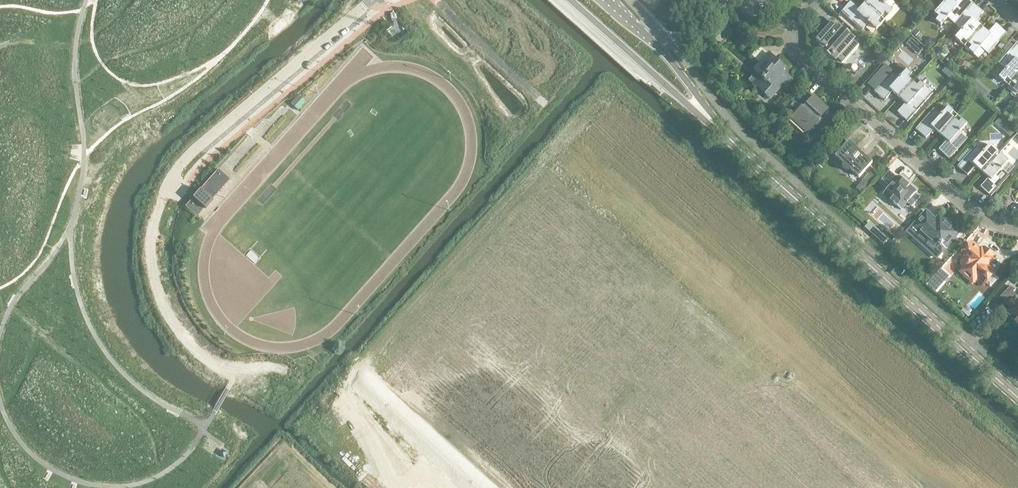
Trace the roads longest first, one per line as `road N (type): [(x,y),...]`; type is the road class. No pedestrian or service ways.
road 1 (unclassified): [(382,487),(276,396),(194,353),(162,304),(152,259),(160,207),(184,162),(372,0)]
road 2 (secondary): [(1017,397),(708,117)]
road 3 (residential): [(1017,229),(990,222),(797,56),(794,39),(817,0)]
road 4 (secondary): [(571,0),(708,117)]
road 5 (secondary): [(708,117),(664,51),(608,0)]

